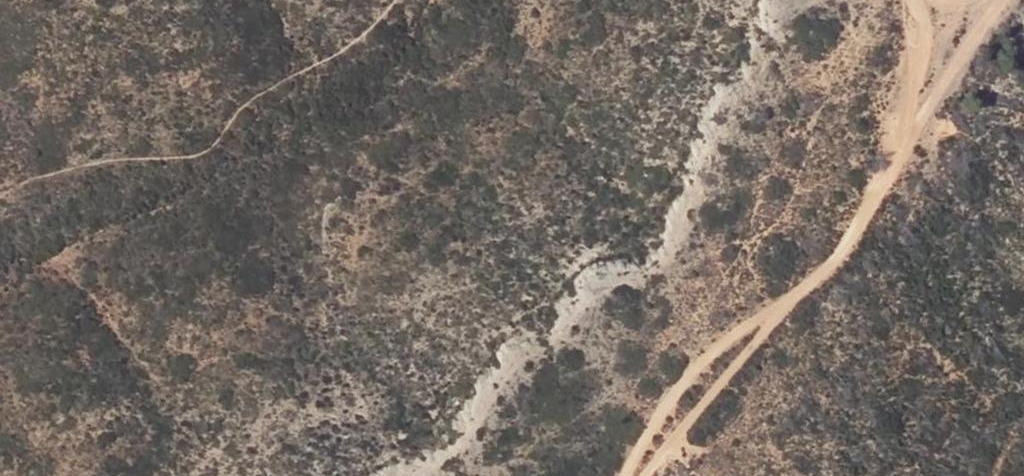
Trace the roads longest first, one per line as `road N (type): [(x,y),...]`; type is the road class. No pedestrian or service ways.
road 1 (track): [(1007,0),(773,329),(641,475)]

